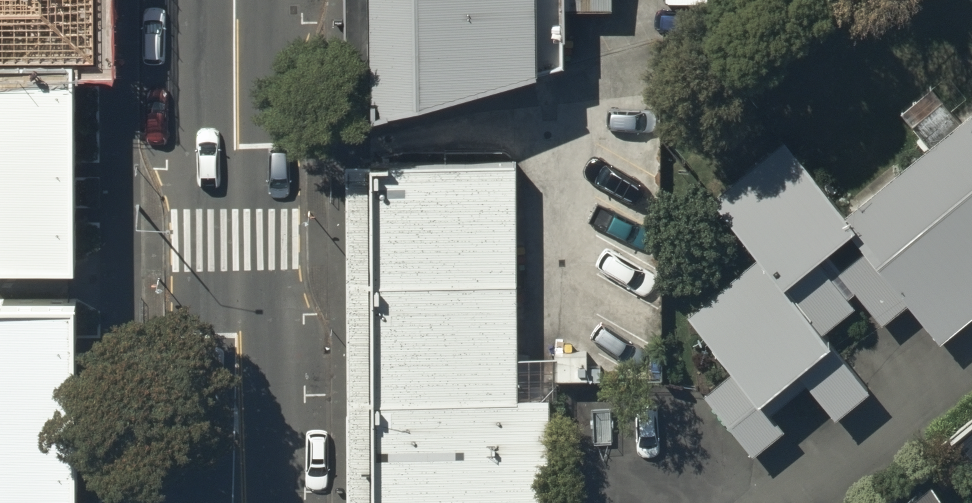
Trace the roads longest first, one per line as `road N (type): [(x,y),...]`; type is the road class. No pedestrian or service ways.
road 1 (tertiary): [(235,0),(240,502)]

